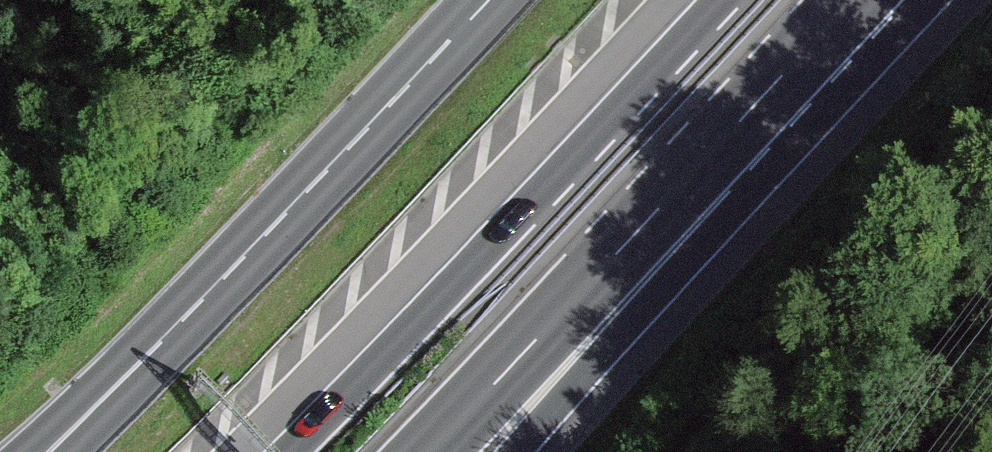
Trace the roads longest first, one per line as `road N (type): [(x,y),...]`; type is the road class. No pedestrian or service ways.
road 1 (motorway): [(718,0),(292,451)]
road 2 (motorway): [(489,0),(156,347)]
road 3 (motorway): [(431,451),(718,146)]
road 4 (motorway): [(493,451),(718,146)]
road 5 (motorway): [(718,146),(855,0)]
road 6 (motorway): [(156,347),(33,451)]
road 7 (motorway): [(156,347),(62,451)]

